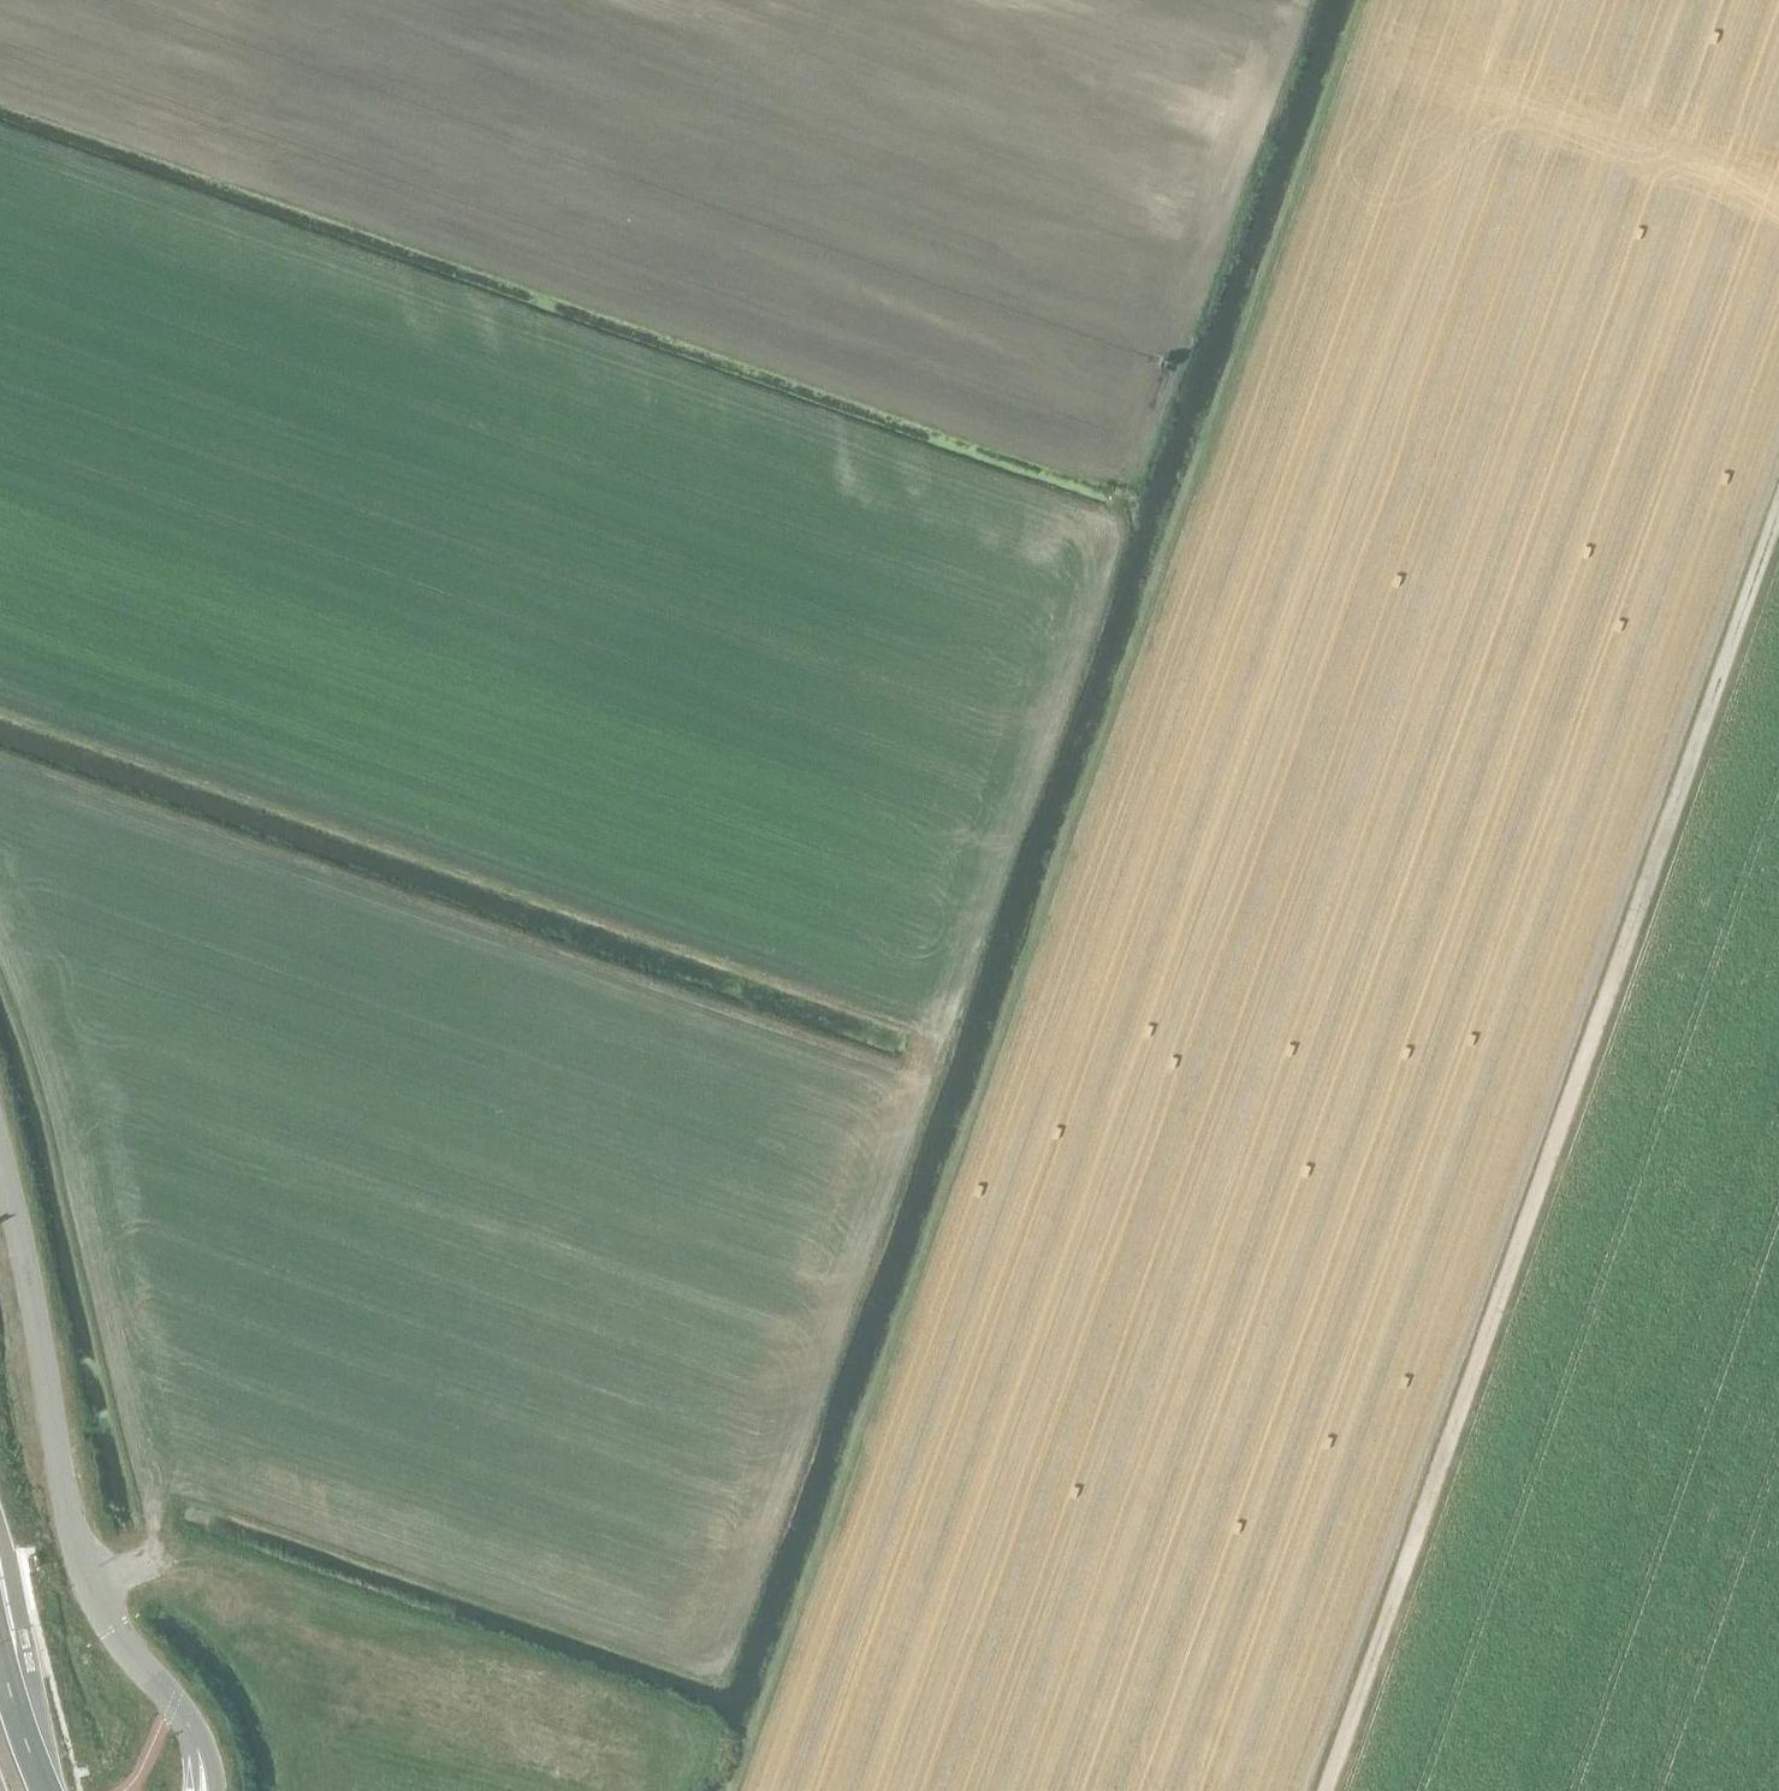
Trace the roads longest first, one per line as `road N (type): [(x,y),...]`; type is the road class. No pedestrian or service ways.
road 1 (unclassified): [(0,1155),(76,1549),(111,1625),(183,1716),(205,1766)]
road 2 (primary): [(49,1790),(0,1654)]

